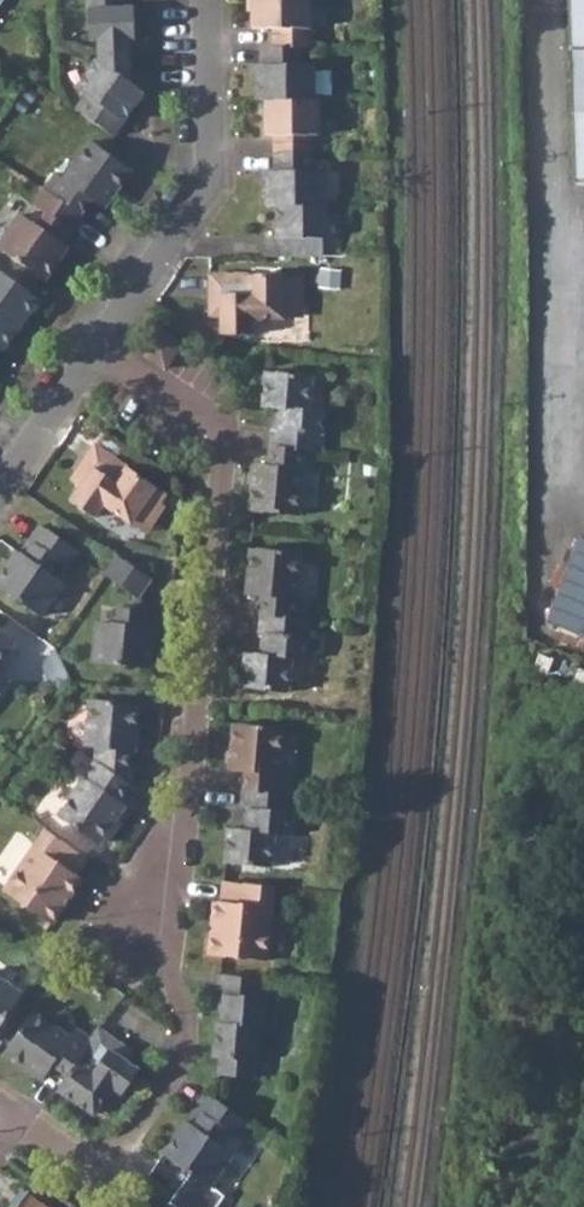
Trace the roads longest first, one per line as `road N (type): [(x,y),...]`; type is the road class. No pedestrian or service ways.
road 1 (residential): [(91,355),(223,438),(173,982),(188,1004),(192,1047),(96,1188)]
road 2 (residential): [(91,355),(209,182),(205,0)]
road 3 (residential): [(0,490),(91,355)]

